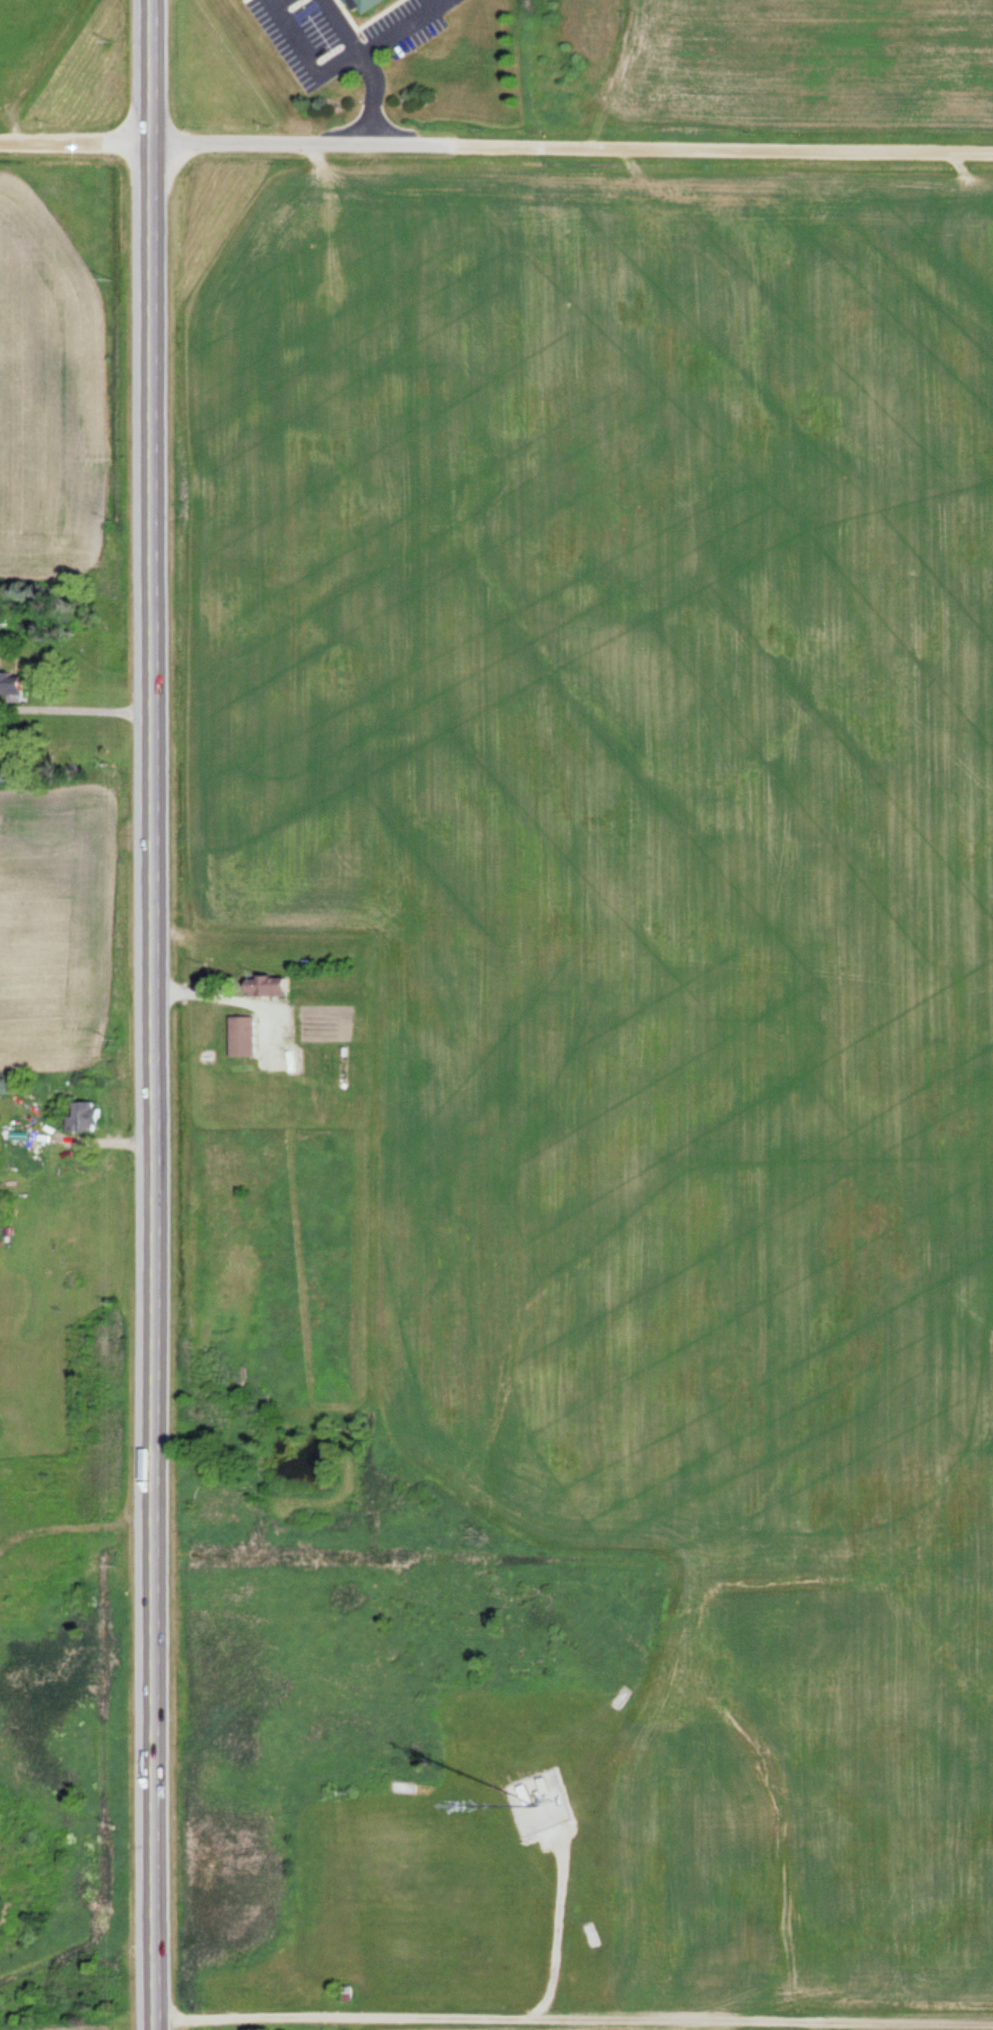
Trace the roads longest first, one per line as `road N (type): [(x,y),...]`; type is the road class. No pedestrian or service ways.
road 1 (primary): [(155,2029),(154,0)]
road 2 (residential): [(992,154),(154,140)]
road 3 (residential): [(155,2015),(992,2024)]
road 4 (residential): [(154,140),(0,139)]

